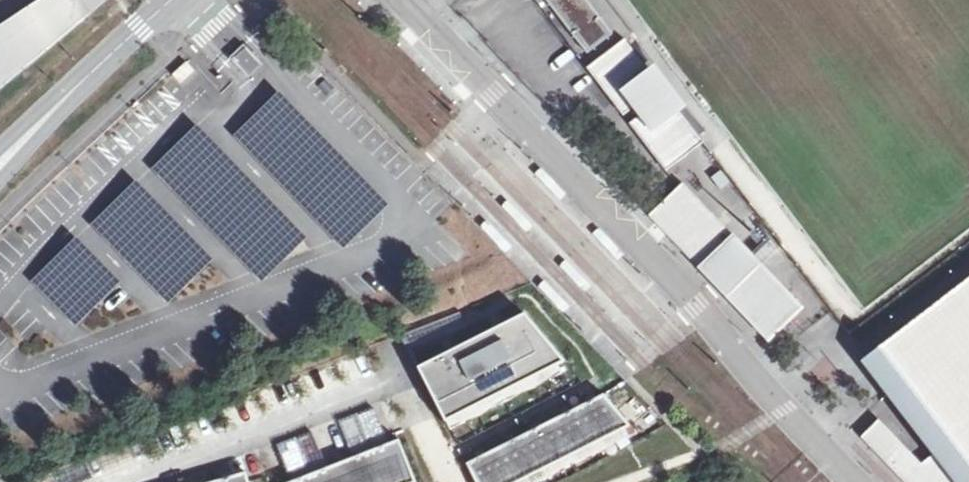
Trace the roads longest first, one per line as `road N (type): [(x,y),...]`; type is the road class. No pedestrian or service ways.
road 1 (unclassified): [(0,182),(85,77)]

